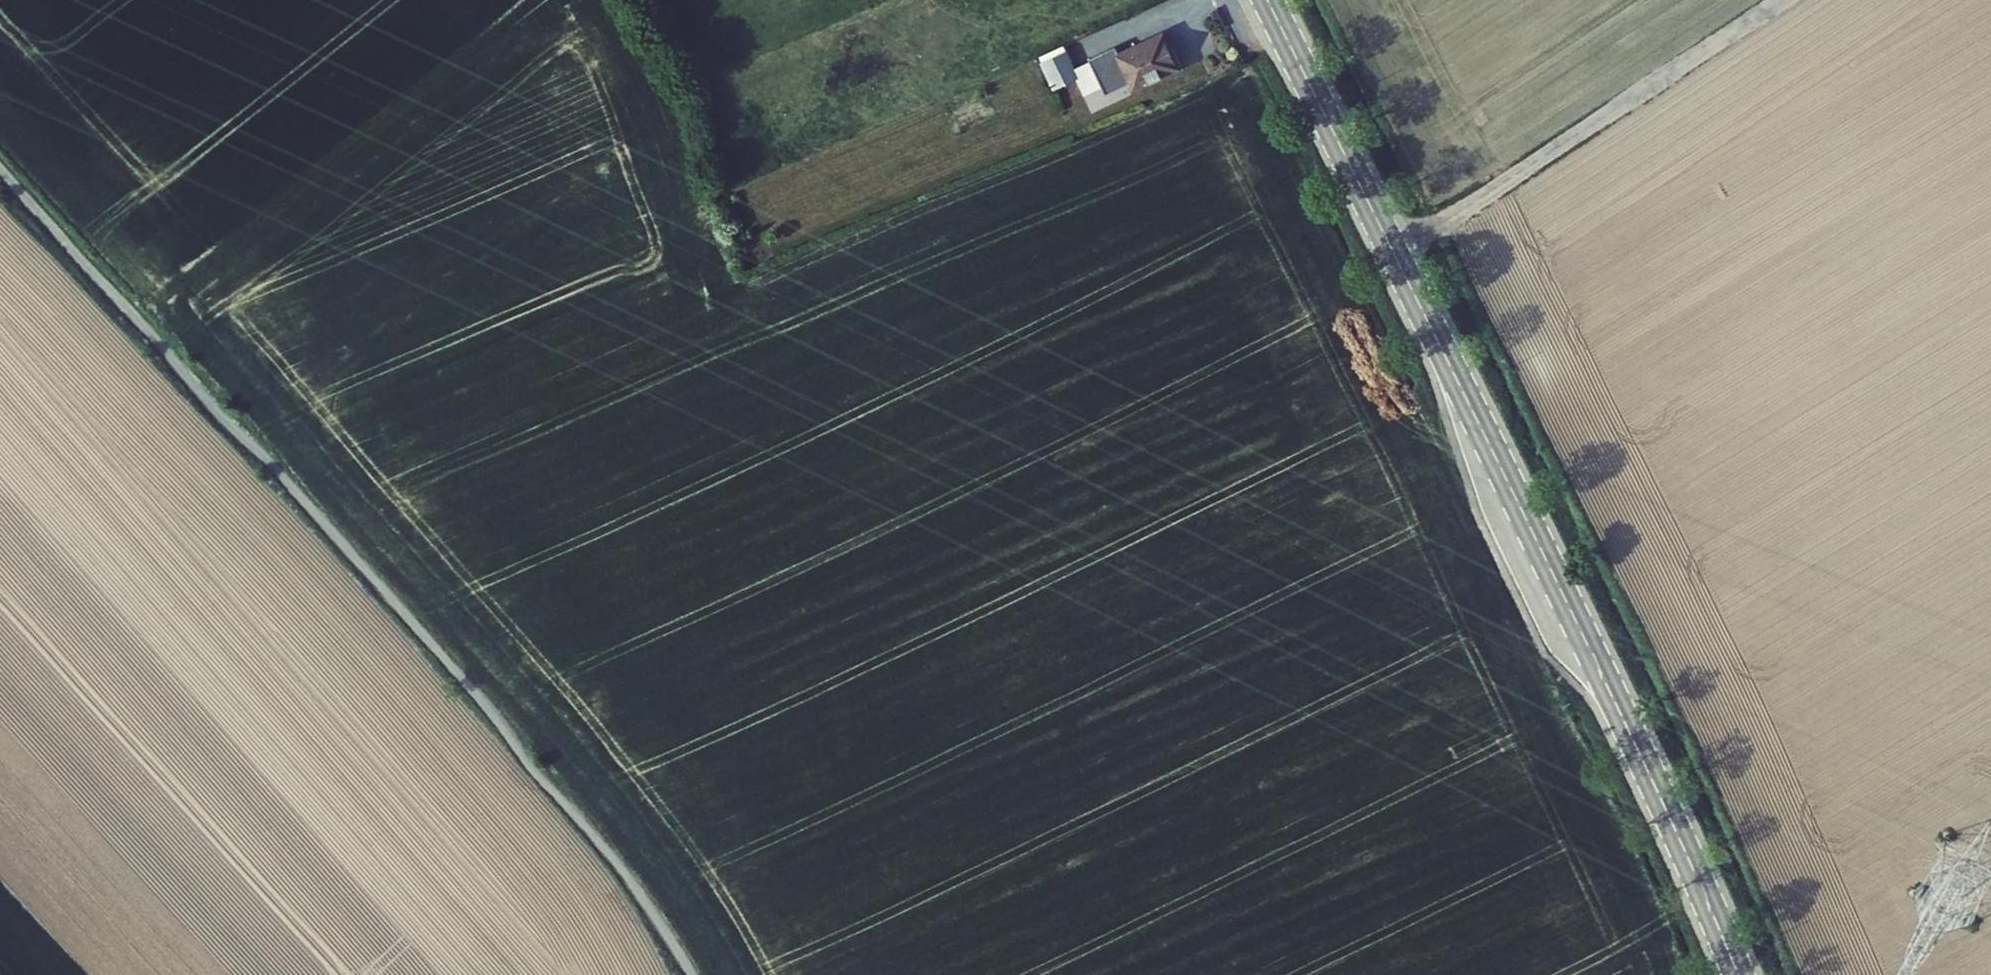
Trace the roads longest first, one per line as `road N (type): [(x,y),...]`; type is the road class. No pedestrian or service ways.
road 1 (primary): [(1739,974),(1629,729),(1269,0)]
road 2 (track): [(0,169),(505,733),(636,891),(694,974)]
road 3 (track): [(1394,251),(1789,0)]

